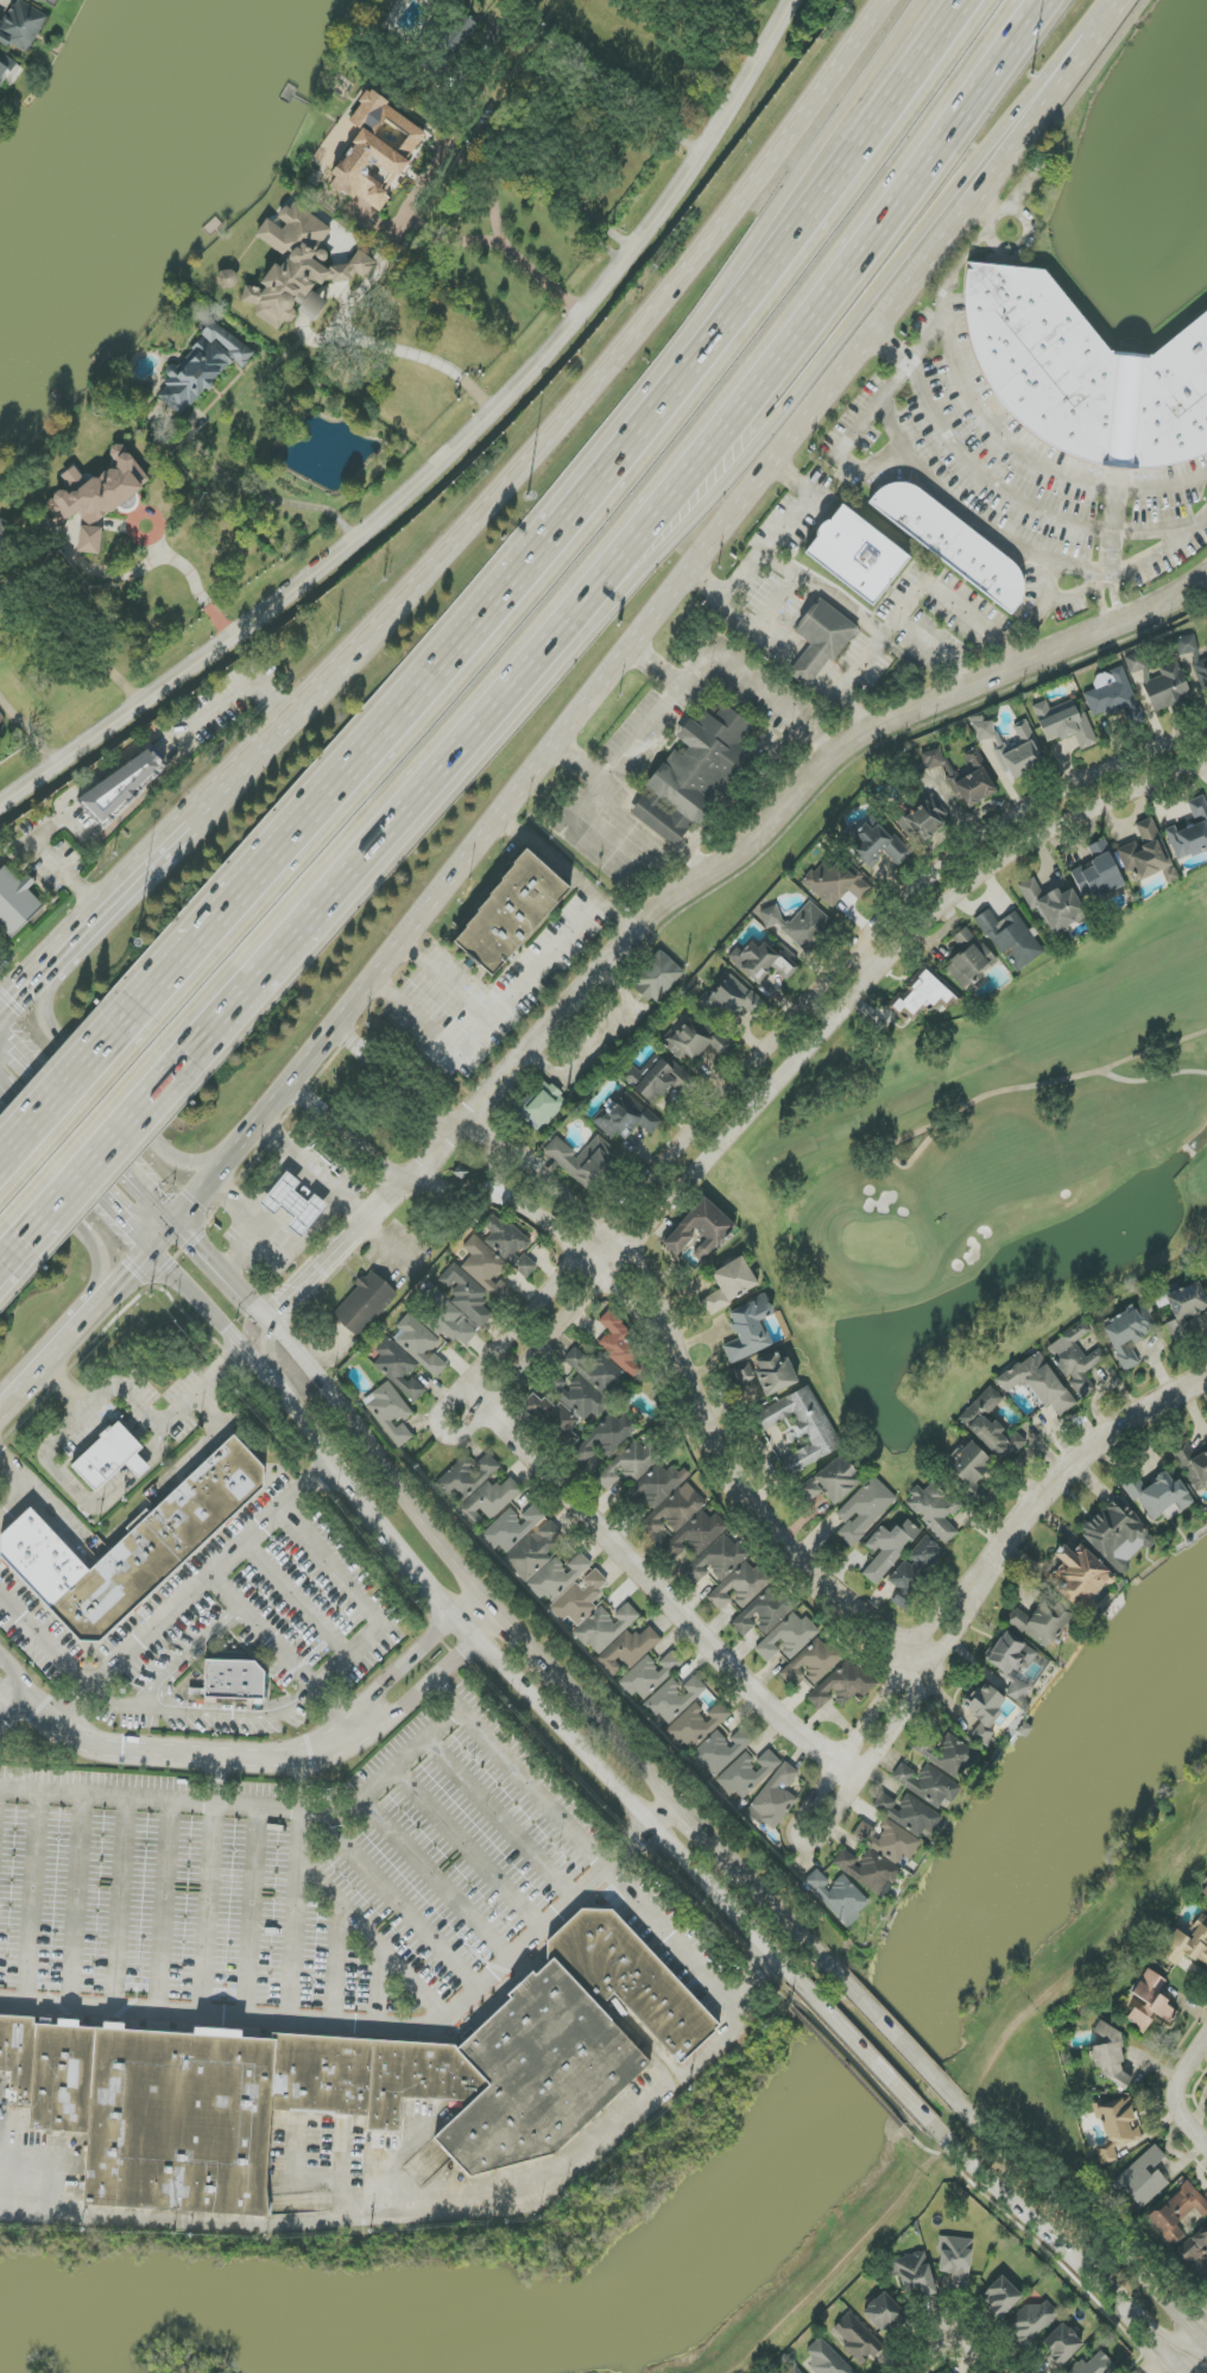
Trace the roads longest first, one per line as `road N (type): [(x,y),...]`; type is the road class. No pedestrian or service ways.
road 1 (primary): [(177,1225),(633,648),(1004,143)]
road 2 (motorway): [(964,0),(466,646),(119,1024)]
road 3 (motorway): [(295,929),(619,551),(960,134),(1055,0)]
road 4 (residential): [(792,0),(703,152),(636,246),(494,410),(333,562),(0,806)]
road 5 (primary): [(891,0),(715,242),(421,593),(183,823)]
road 6 (residential): [(1206,727),(1003,821),(890,910),(438,1409),(441,1433)]
road 7 (motorway): [(295,929),(644,575),(1004,143)]
road 8 (residential): [(441,1433),(457,1441),(921,919),(1015,850),(1206,762)]
road 9 (residential): [(416,1182),(633,932),(757,841),(835,757),(866,734),(1112,629),(1206,578)]
road 10 (residential): [(862,1781),(796,1733),(465,1383)]
road 11 (residential): [(675,1364),(652,1295),(544,1173),(435,1115),(335,1029)]
road 12 (residential): [(292,1084),(384,1165),(416,1182),(486,1191),(520,1205),(607,1280),(675,1364)]
road 13 (motorway): [(919,0),(661,395)]
road 14 (secondary): [(154,1250),(419,1574)]
road 15 (residential): [(675,1364),(742,1495),(829,1588),(935,1666)]
road 16 (residential): [(996,1560),(914,1651),(797,1823),(800,1847)]
road 17 (secondary): [(1206,2349),(955,2101)]
road 18 (residential): [(800,1847),(822,1837),(862,1781),(973,1611),(996,1560)]
road 19 (secondary): [(488,1605),(277,1330)]
road 20 (primary): [(51,959),(45,1021),(134,1125),(169,1154),(206,1159),(252,1138)]
road 21 (secondary): [(933,2129),(1155,2358)]
road 22 (residential): [(1206,1383),(1132,1421),(1068,1468),(996,1560)]
road 23 (secondary): [(466,1626),(652,1828)]
road 24 (motorway): [(10,1255),(170,1062)]
road 25 (primary): [(87,1330),(101,1270),(87,1236),(0,1132)]
road 26 (secondary): [(652,1828),(798,1983)]
road 27 (residential): [(416,1182),(277,1330)]
road 28 (secondary): [(798,1983),(933,2129)]
road 29 (secondary): [(955,2101),(823,1961)]
road 30 (primary): [(183,823),(51,959)]
road 31 (motorway): [(170,1062),(295,929)]
road 32 (motorway): [(119,1024),(0,1158)]
road 33 (primary): [(1004,143),(1112,0)]
road 34 (secondary): [(680,1806),(560,1680)]
road 35 (secondary): [(277,1330),(177,1225)]
road 36 (residential): [(904,2372),(953,2321),(1005,2372)]
road 37 (secondary): [(59,1148),(154,1250)]
road 38 (secondary): [(177,1225),(88,1123)]
road 39 (secondary): [(88,1123),(0,1022)]
road 40 (secondary): [(823,1961),(733,1864)]
road 41 (secondary): [(1094,2295),(1206,2355)]
road 42 (primary): [(0,1417),(87,1330)]

